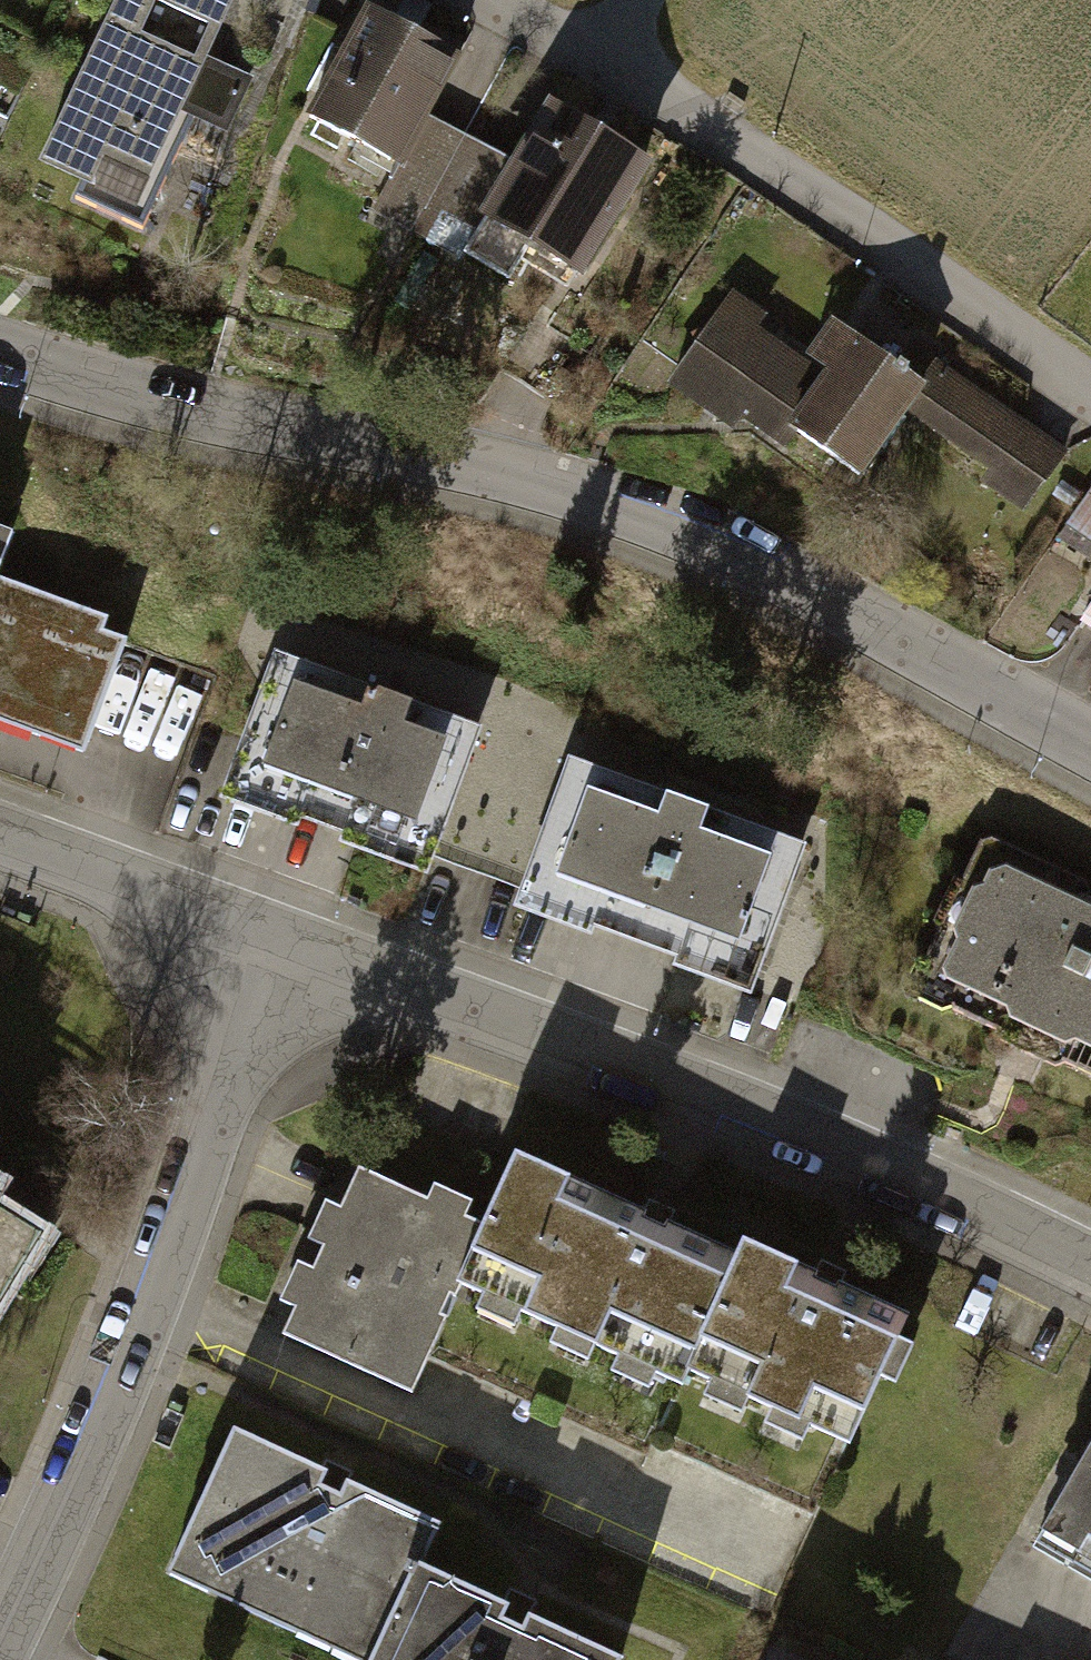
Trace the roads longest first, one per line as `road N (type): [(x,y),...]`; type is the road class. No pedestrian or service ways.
road 1 (residential): [(1090,748),(782,577),(604,501),(447,460),(148,403),(0,357)]
road 2 (residential): [(1090,1274),(1032,1241),(729,1110),(280,949)]
road 3 (residential): [(5,1659),(184,1252),(280,949)]
road 4 (residential): [(485,0),(598,62),(944,290),(1090,397)]
road 5 (residential): [(280,949),(0,846)]

